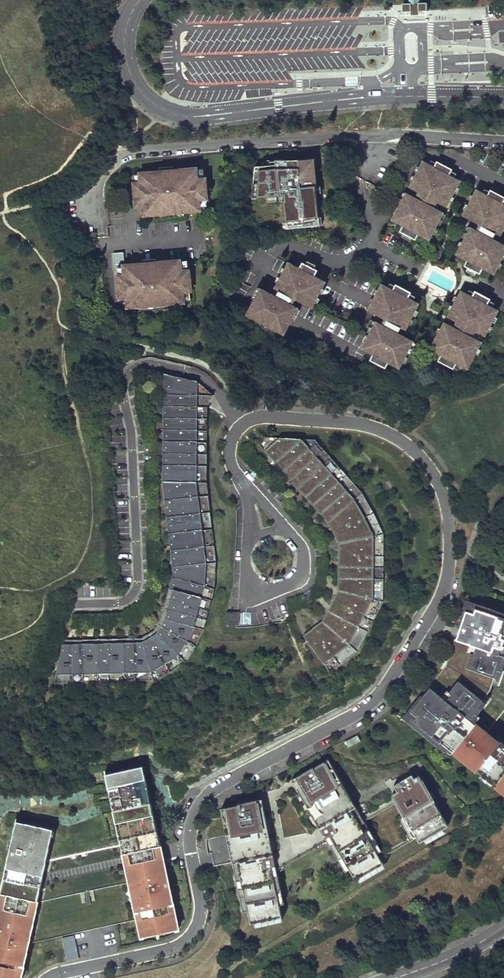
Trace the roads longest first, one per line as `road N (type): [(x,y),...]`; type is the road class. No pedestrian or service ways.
road 1 (residential): [(48,977),(190,937),(200,922),(189,853),(199,804),(373,702),(441,598),(450,539),(440,482),(394,435),(366,425),(253,417),(239,426),(228,451),(252,497)]
road 2 (unclassified): [(503,97),(410,95),(174,112),(144,100),(129,80),(120,34),(135,0)]
road 3 (residential): [(371,136),(130,150),(106,168),(96,191),(99,232)]
road 4 (residential): [(374,207),(390,205),(423,152),(503,186)]
road 5 (residential): [(253,539),(245,568),(257,585),(276,591),(295,583),(305,566),(303,547),(289,533)]
road 6 (residential): [(503,143),(371,136)]
road 7 (unclassified): [(503,926),(396,977)]

